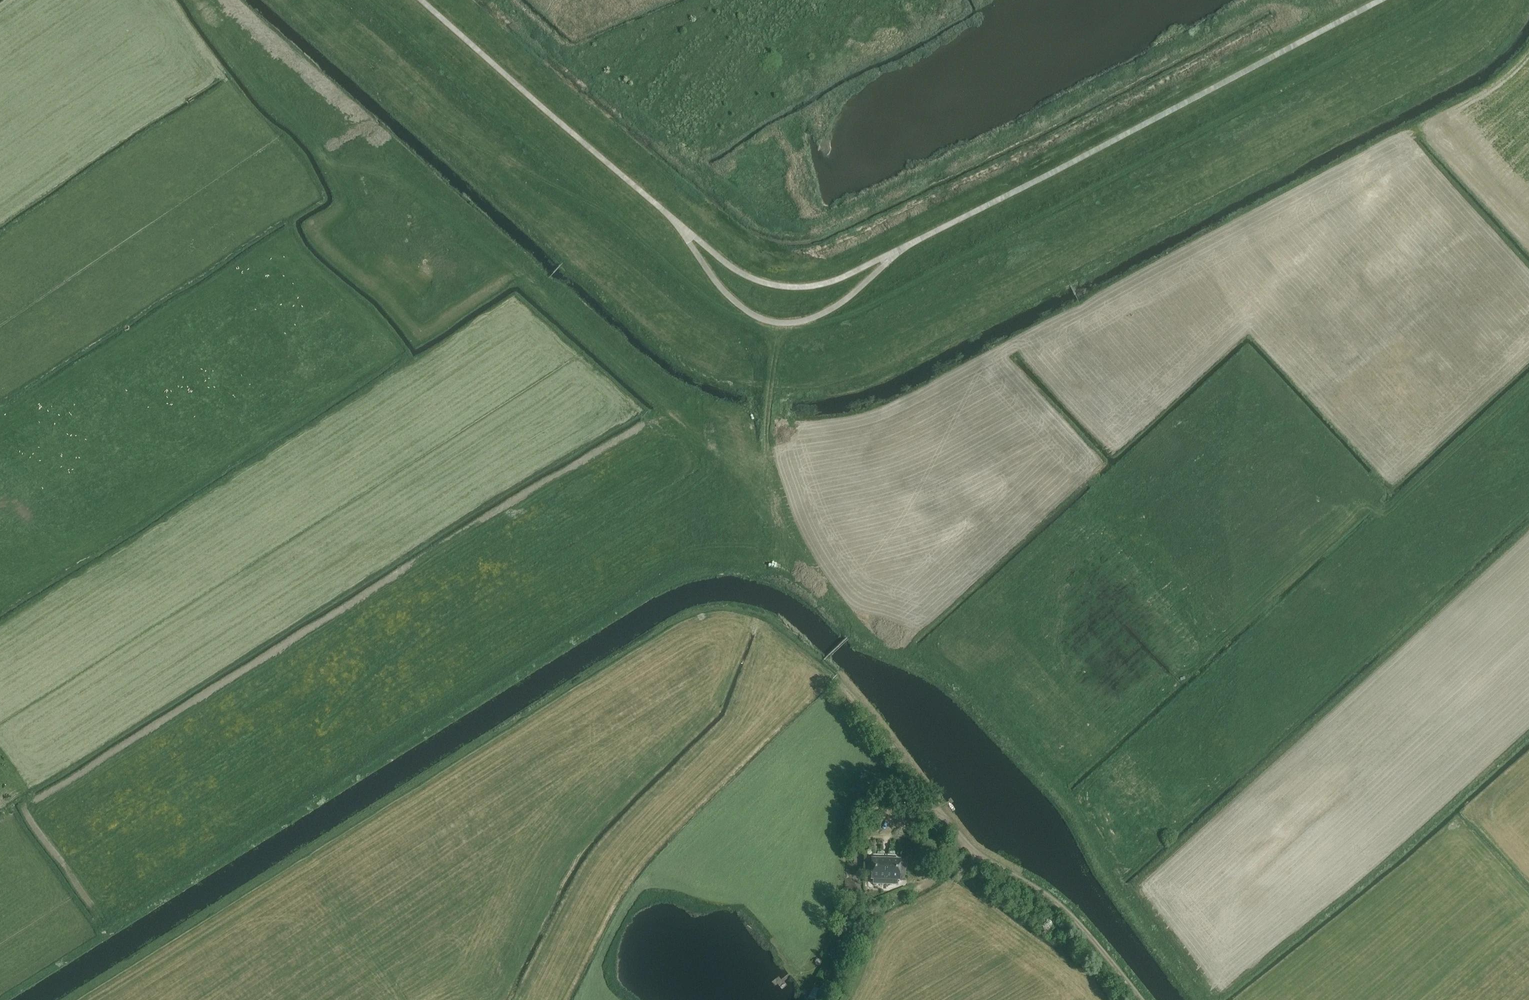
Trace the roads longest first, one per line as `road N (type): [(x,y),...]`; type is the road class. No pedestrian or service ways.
road 1 (track): [(371,0),(701,293),(785,330),(870,307),(1445,0)]
road 2 (unclassified): [(1141,999),(1068,913),(971,848),(933,803)]
road 3 (track): [(768,462),(778,323)]

